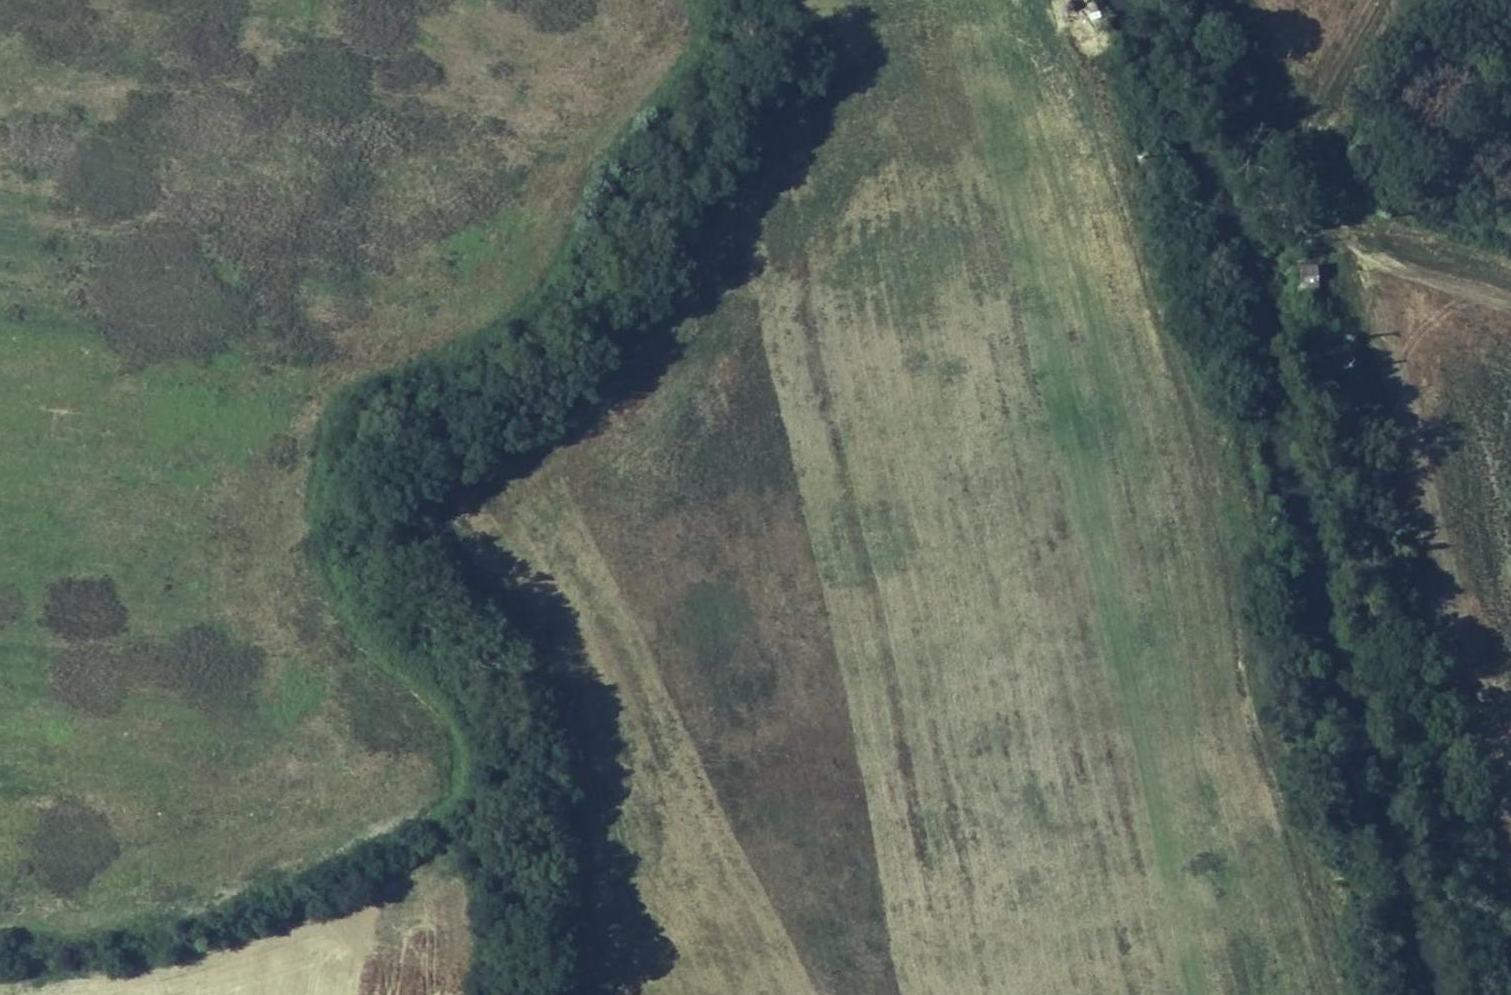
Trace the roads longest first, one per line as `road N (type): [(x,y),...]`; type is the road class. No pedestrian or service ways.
road 1 (track): [(1510,266),(1453,245),(1379,235),(1318,197),(1232,30),(1225,0)]

